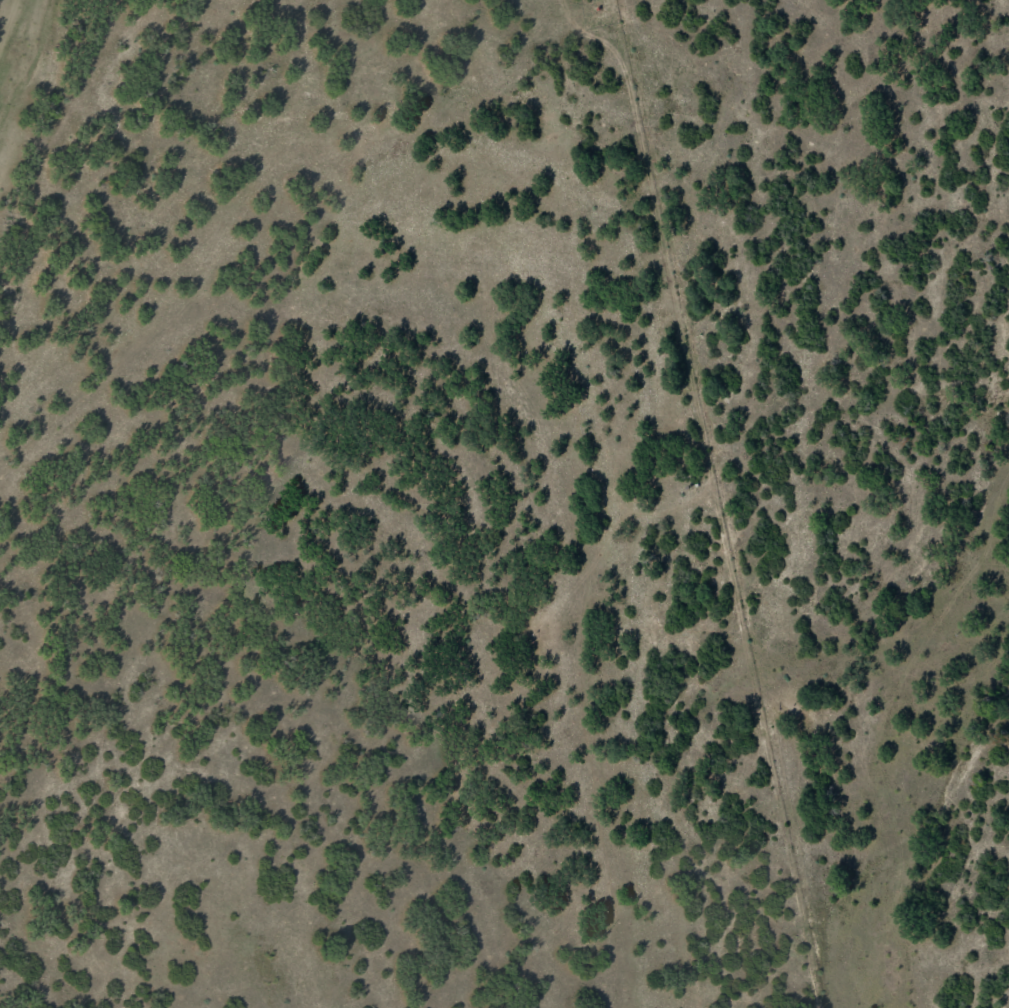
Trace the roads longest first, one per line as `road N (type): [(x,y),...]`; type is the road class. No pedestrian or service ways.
road 1 (residential): [(0,553),(162,360),(275,131),(297,0)]

